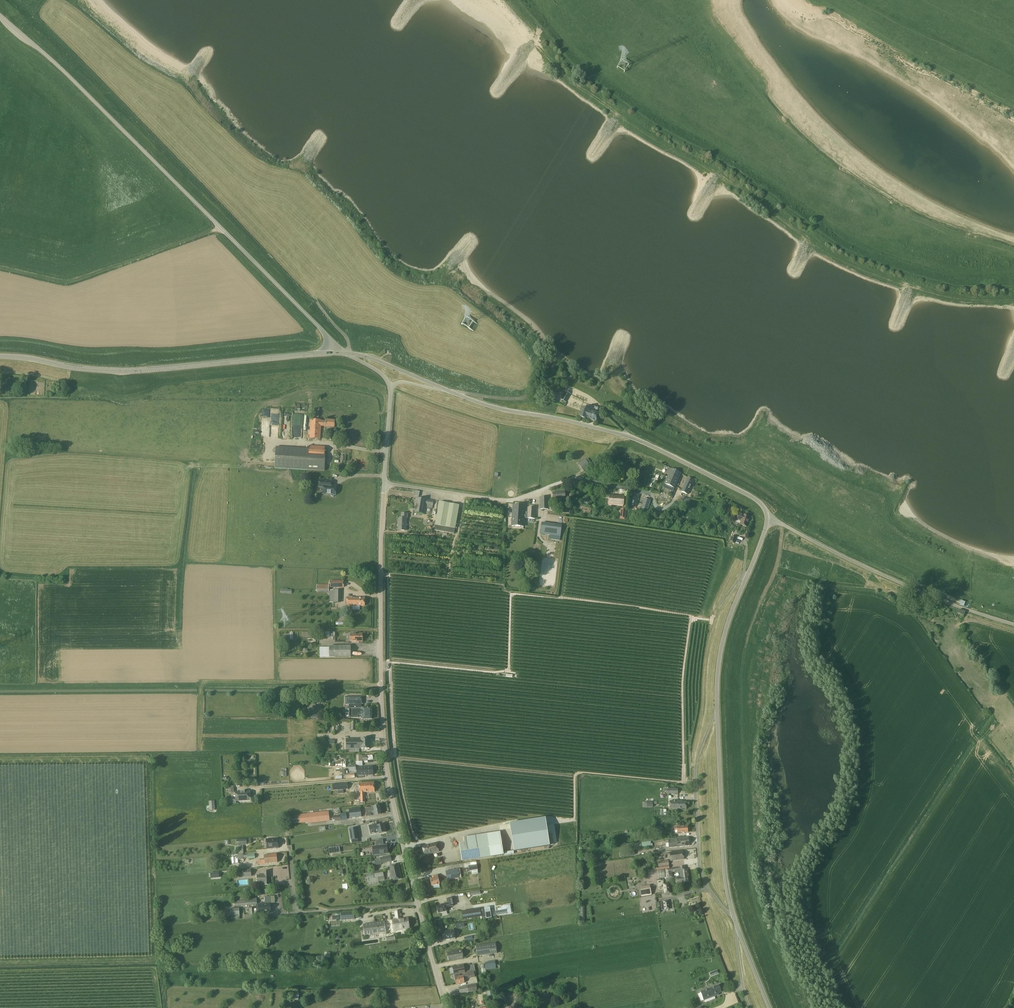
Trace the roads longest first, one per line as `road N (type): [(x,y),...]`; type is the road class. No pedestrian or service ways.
road 1 (track): [(381,662),(509,671),(511,594),(693,616),(682,684),(686,781),(577,773),(575,821),(541,816),(405,847)]
road 2 (track): [(784,525),(740,699),(753,886),(793,1007)]
road 3 (unclassified): [(342,353),(0,16)]
road 4 (tertiary): [(419,906),(383,728),(384,485)]
road 5 (tertiary): [(446,390),(493,408),(639,441),(754,498),(767,515)]
road 6 (tertiary): [(0,357),(114,372),(342,353)]
road 7 (residential): [(653,494),(580,479),(505,501),(384,485)]
road 8 (unclassified): [(1013,624),(907,586),(767,515)]
road 9 (track): [(221,228),(66,283),(0,268)]
road 10 (unclassified): [(733,918),(704,886),(700,868),(696,763),(717,712)]
road 11 (tertiary): [(733,918),(717,712)]
road 12 (tertiary): [(717,712),(723,641),(767,515)]
road 13 (residential): [(419,906),(296,914),(289,848)]
road 14 (track): [(389,777),(253,788)]

